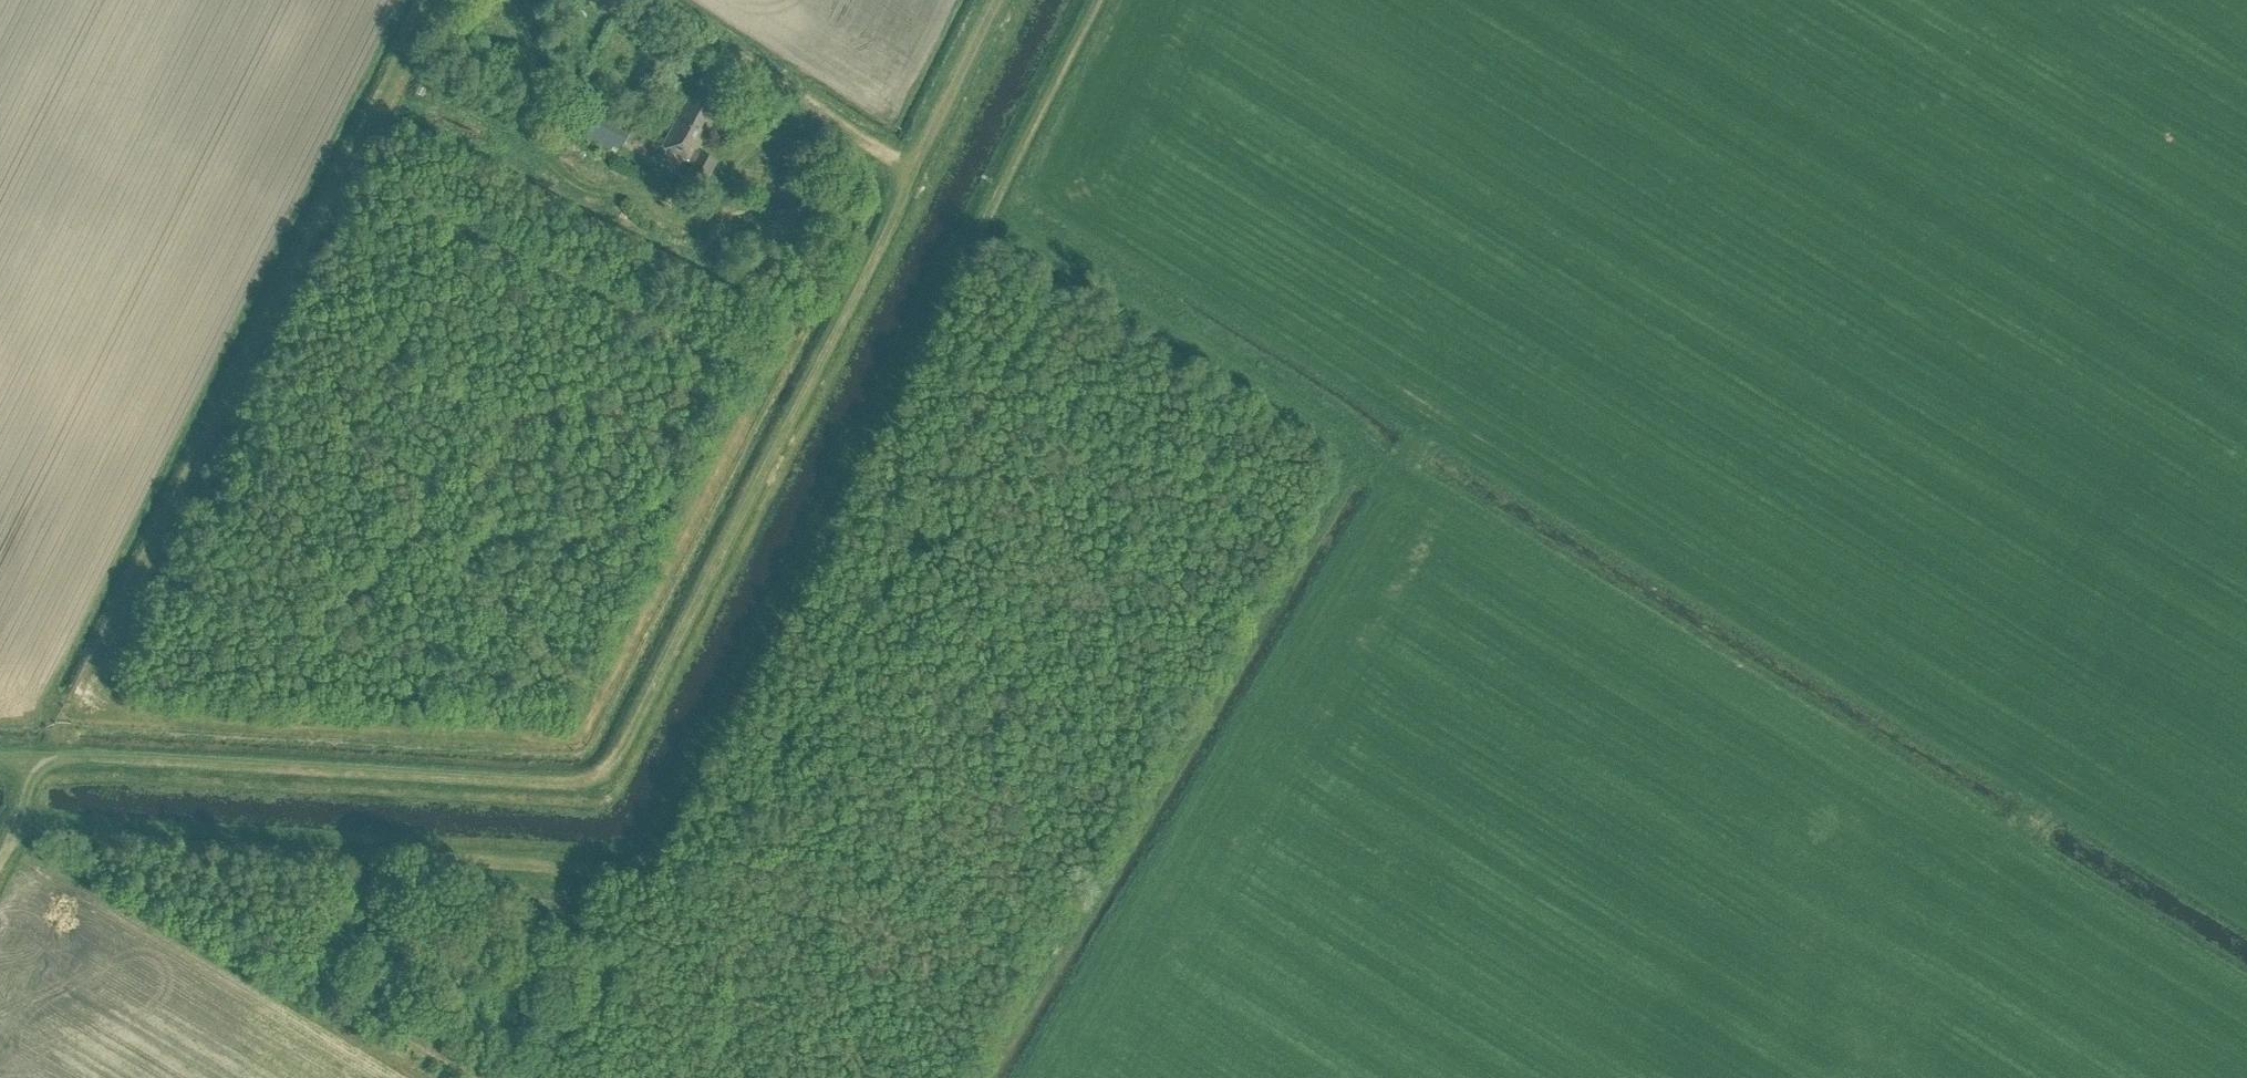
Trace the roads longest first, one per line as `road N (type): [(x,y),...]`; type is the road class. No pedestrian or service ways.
road 1 (track): [(1095,0),(650,851),(620,863),(578,865),(37,831),(1,844)]
road 2 (track): [(999,0),(614,760),(596,775),(570,783),(57,761),(34,778),(0,847)]
road 3 (track): [(912,171),(808,106),(770,125),(746,155)]

